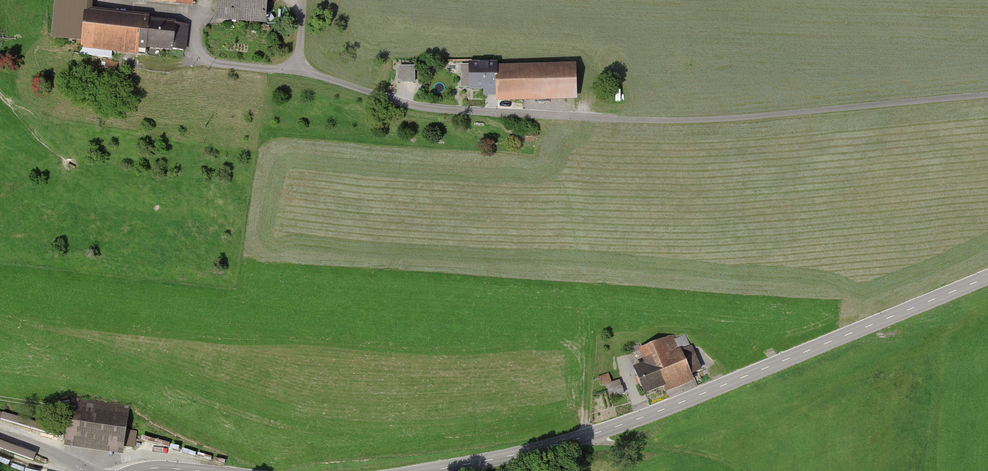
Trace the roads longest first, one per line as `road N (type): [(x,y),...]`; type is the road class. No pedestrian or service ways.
road 1 (track): [(987,95),(716,120),(432,110),(306,71),(298,58),(303,0)]
road 2 (tertiary): [(439,470),(580,439),(987,278)]
road 3 (track): [(306,71),(199,55),(202,0)]

